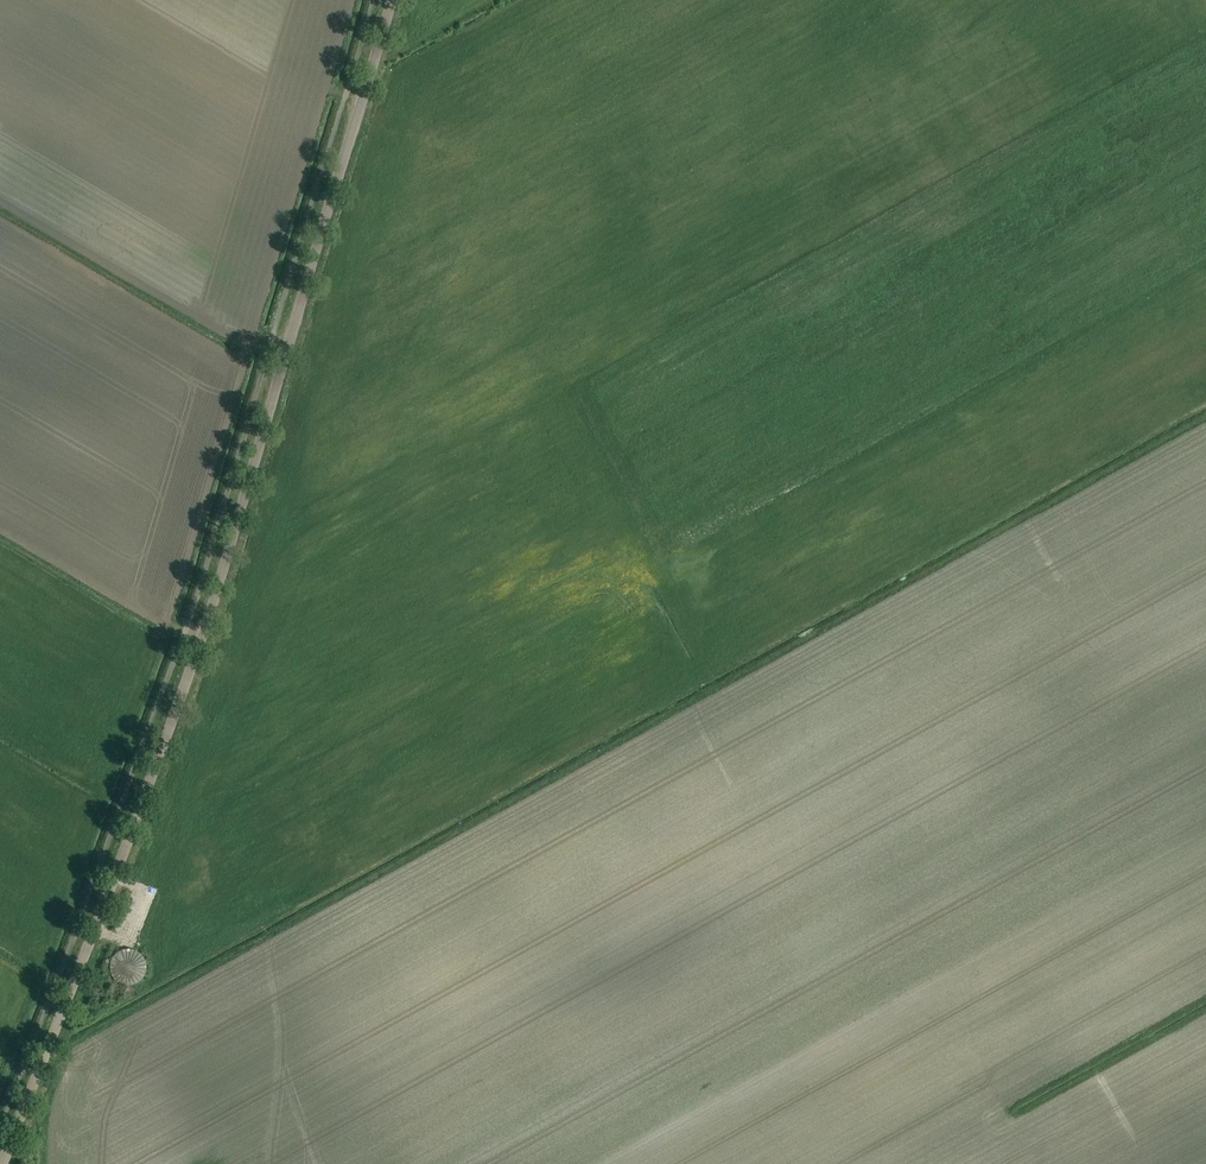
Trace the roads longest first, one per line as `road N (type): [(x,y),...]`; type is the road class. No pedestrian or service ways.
road 1 (tertiary): [(2,1163),(207,625),(391,0)]

